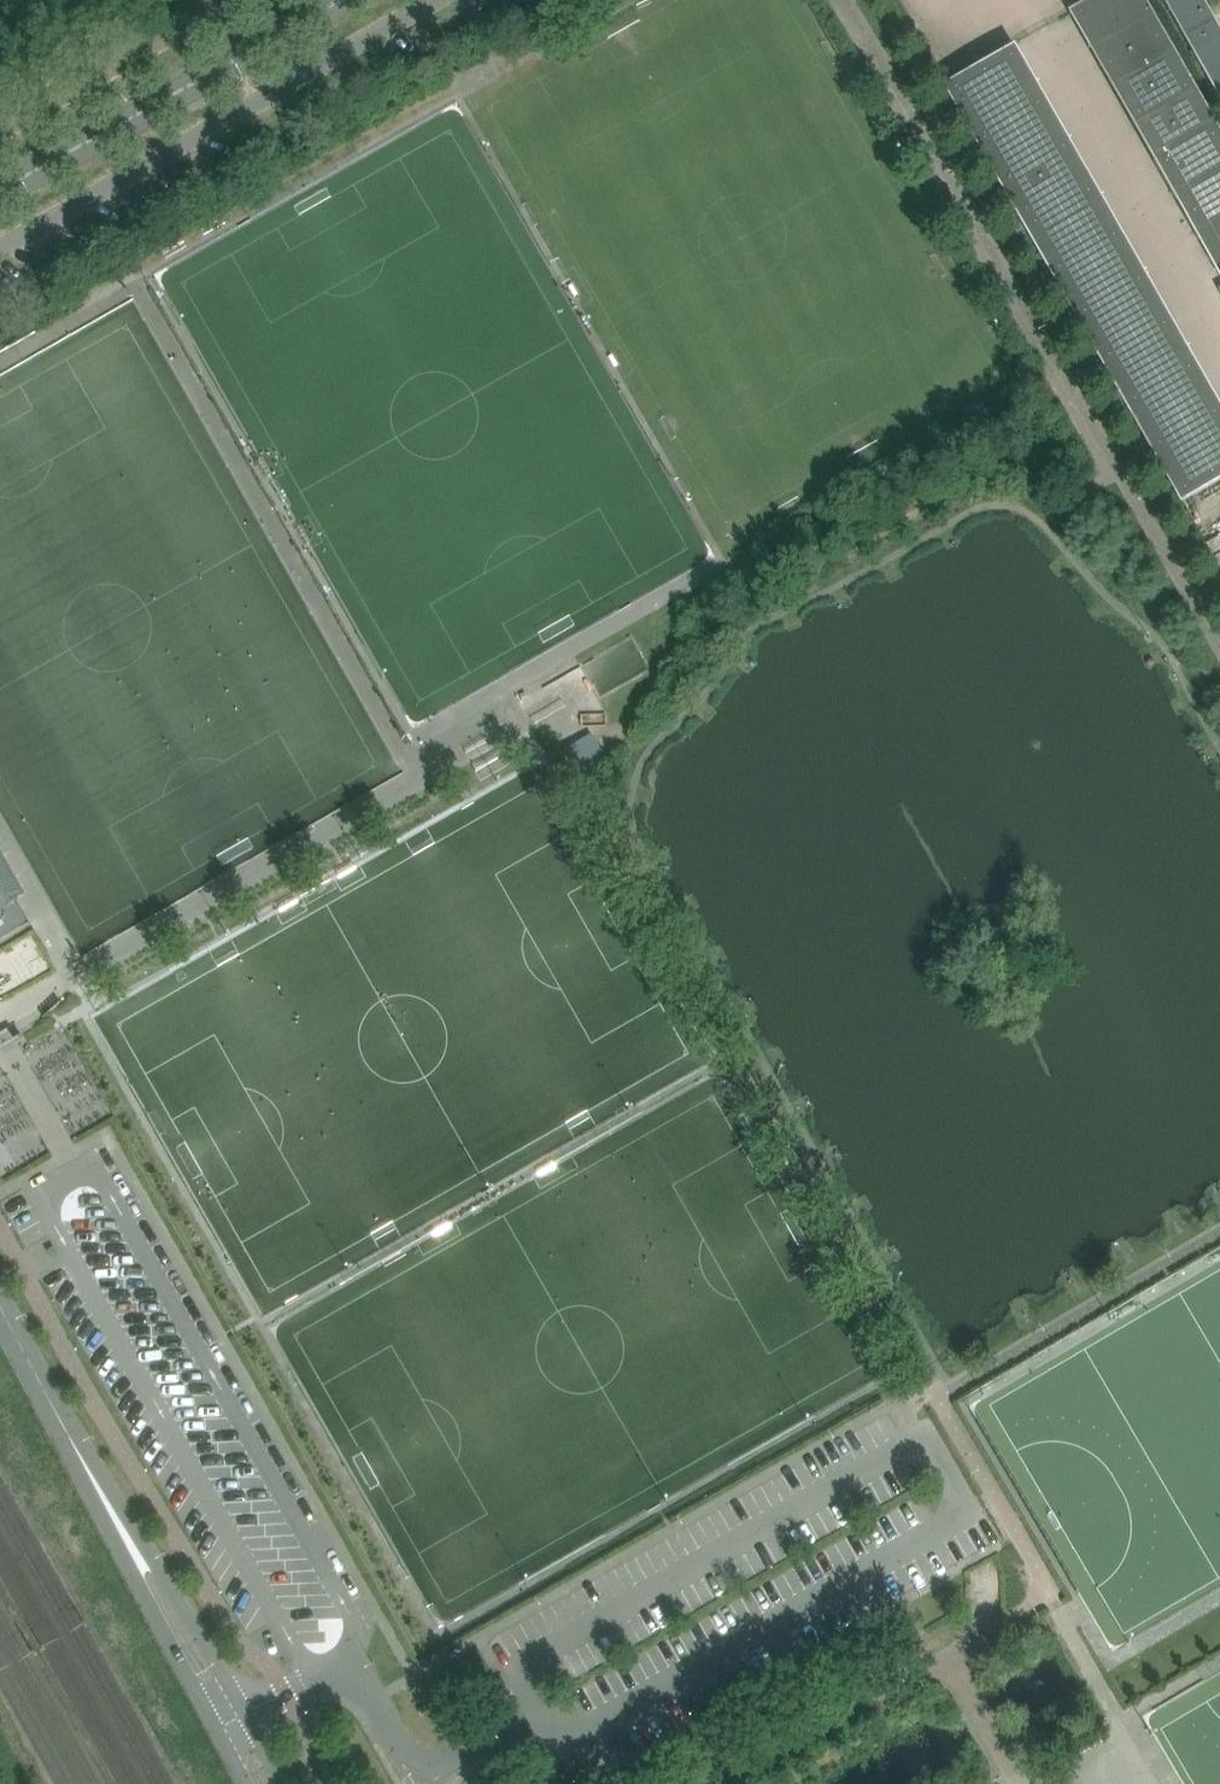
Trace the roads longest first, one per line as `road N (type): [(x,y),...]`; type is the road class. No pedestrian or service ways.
road 1 (tertiary): [(255,1783),(0,1299)]
road 2 (secondary): [(0,195),(338,0)]

